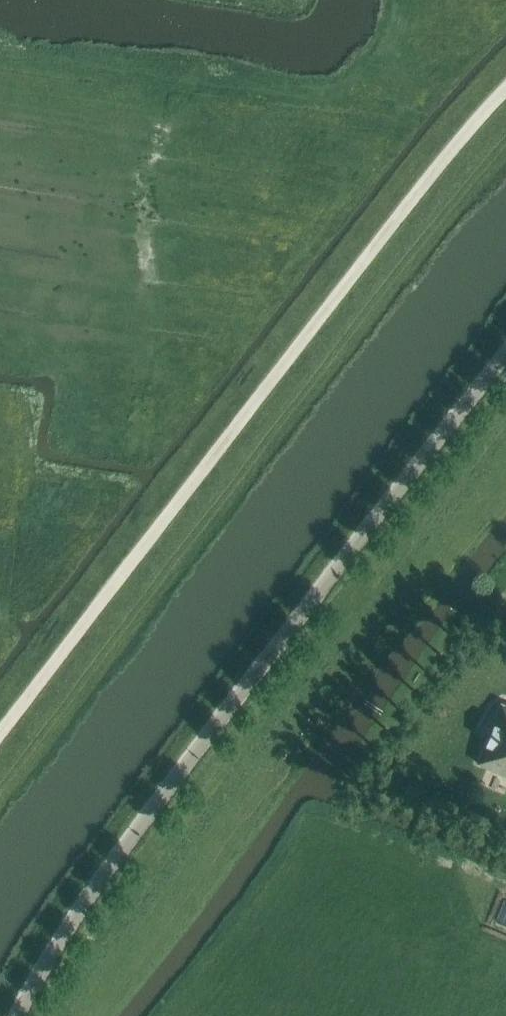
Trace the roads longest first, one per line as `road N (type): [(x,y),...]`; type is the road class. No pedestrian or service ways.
road 1 (track): [(0,734),(427,183),(505,95)]
road 2 (unclassified): [(22,1015),(80,918),(505,364)]

